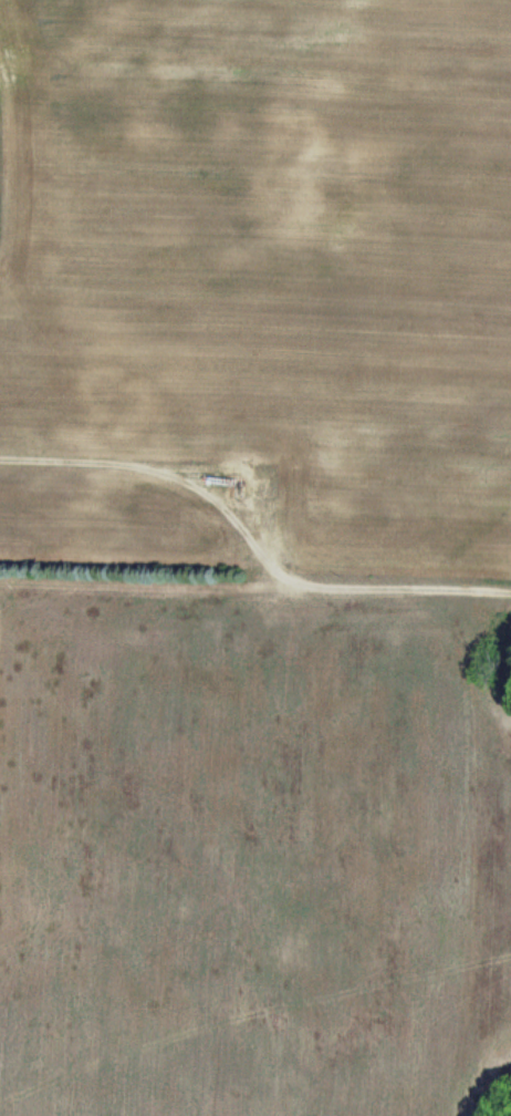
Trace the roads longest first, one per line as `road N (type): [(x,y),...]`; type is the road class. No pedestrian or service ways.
road 1 (track): [(0,417),(233,427),(272,446),(510,695)]

